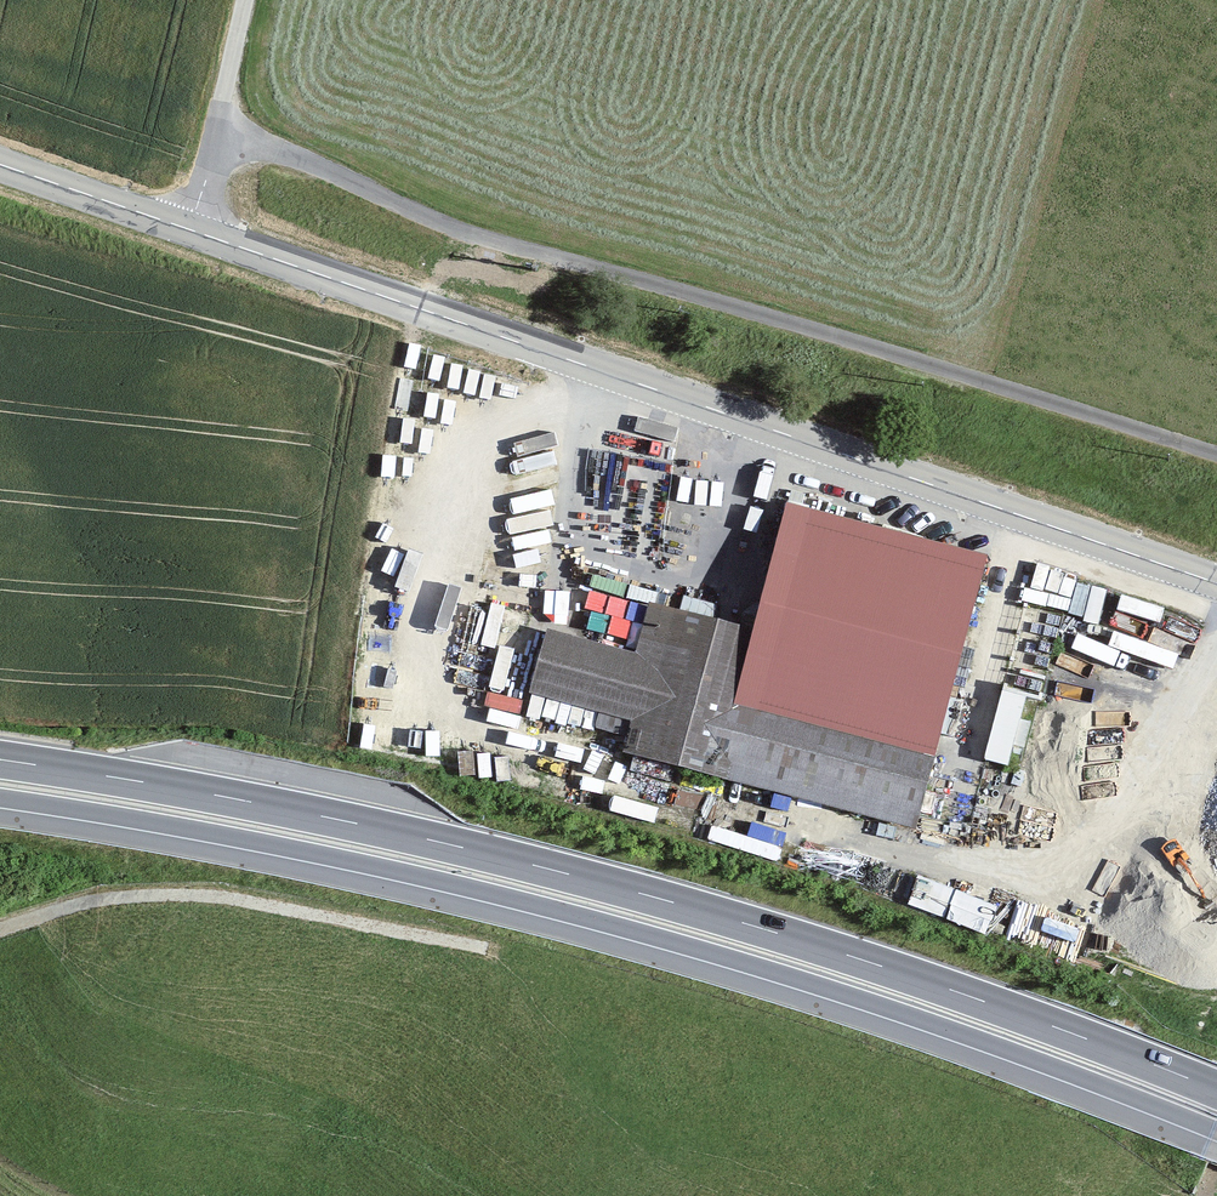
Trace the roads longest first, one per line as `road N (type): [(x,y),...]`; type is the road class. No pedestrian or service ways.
road 1 (secondary): [(1216,584),(0,164)]
road 2 (trunk): [(0,798),(225,836),(543,907),(850,996),(1216,1131)]
road 3 (trunk): [(1216,1090),(967,996),(656,898),(339,820),(0,760)]
road 4 (track): [(218,131),(482,238),(1216,454)]
road 5 (track): [(0,929),(116,898),(212,897),(488,949)]

